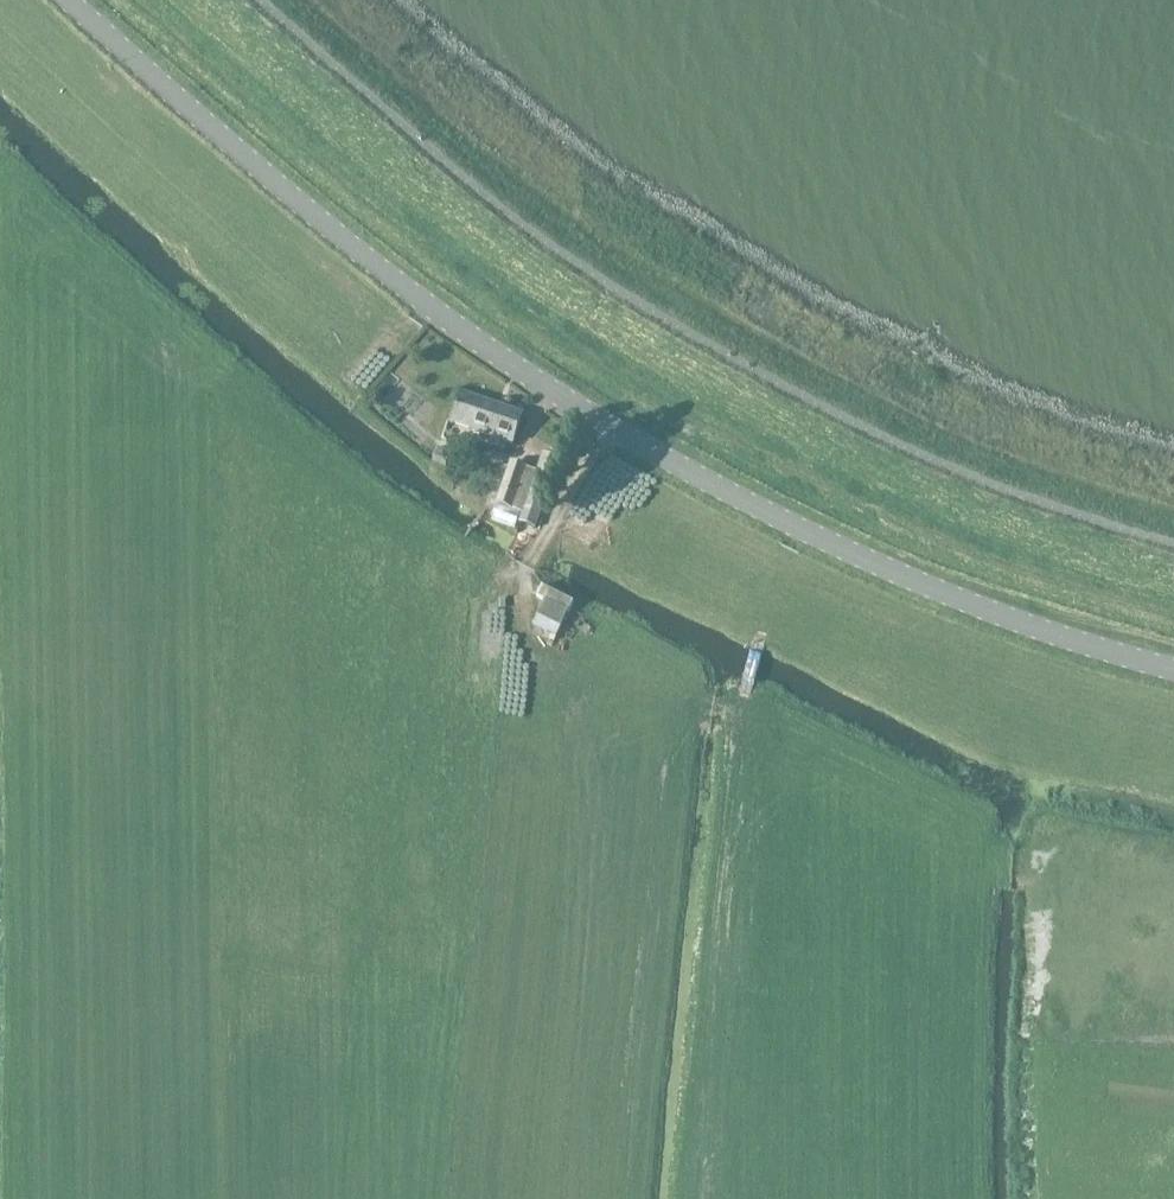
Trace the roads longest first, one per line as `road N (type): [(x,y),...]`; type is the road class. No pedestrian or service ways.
road 1 (tertiary): [(1173,669),(927,586),(765,512),(583,409),(391,278),(194,113),(75,0)]

